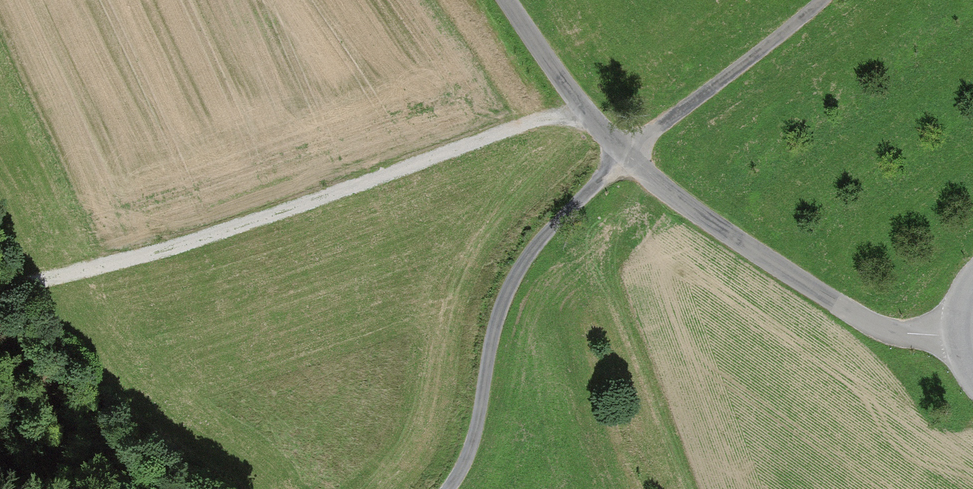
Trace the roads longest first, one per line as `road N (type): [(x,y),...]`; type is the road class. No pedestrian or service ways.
road 1 (track): [(578,109),(136,261),(0,288)]
road 2 (unclassified): [(619,157),(675,202),(860,319),(900,333),(960,335)]
road 3 (track): [(619,157),(508,280),(476,425),(451,488)]
road 4 (residential): [(619,157),(819,0)]
road 5 (unclassified): [(505,0),(619,157)]

